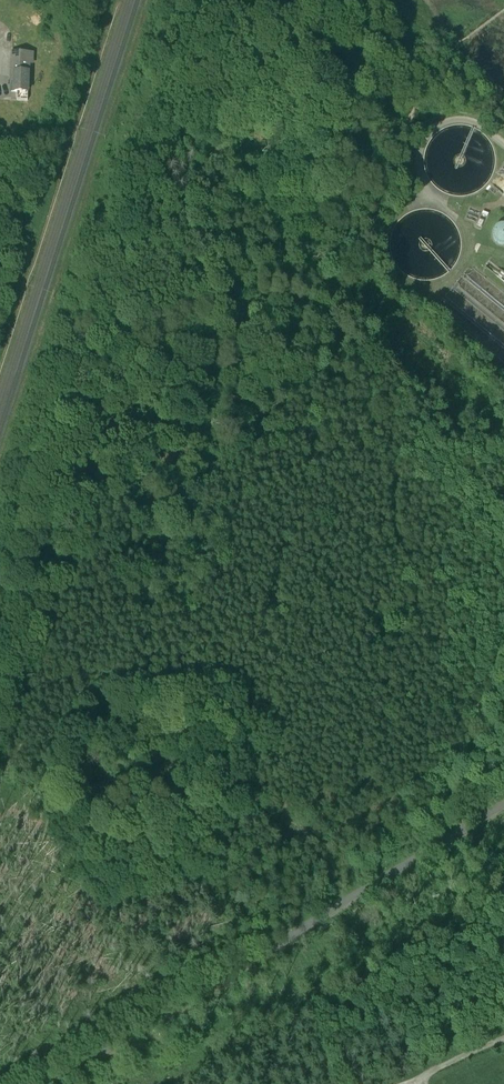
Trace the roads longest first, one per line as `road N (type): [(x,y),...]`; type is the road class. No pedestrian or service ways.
road 1 (track): [(503,438),(442,397),(376,324),(346,267),(339,238),(350,190),(390,154),(406,119),(411,92),(400,42)]

